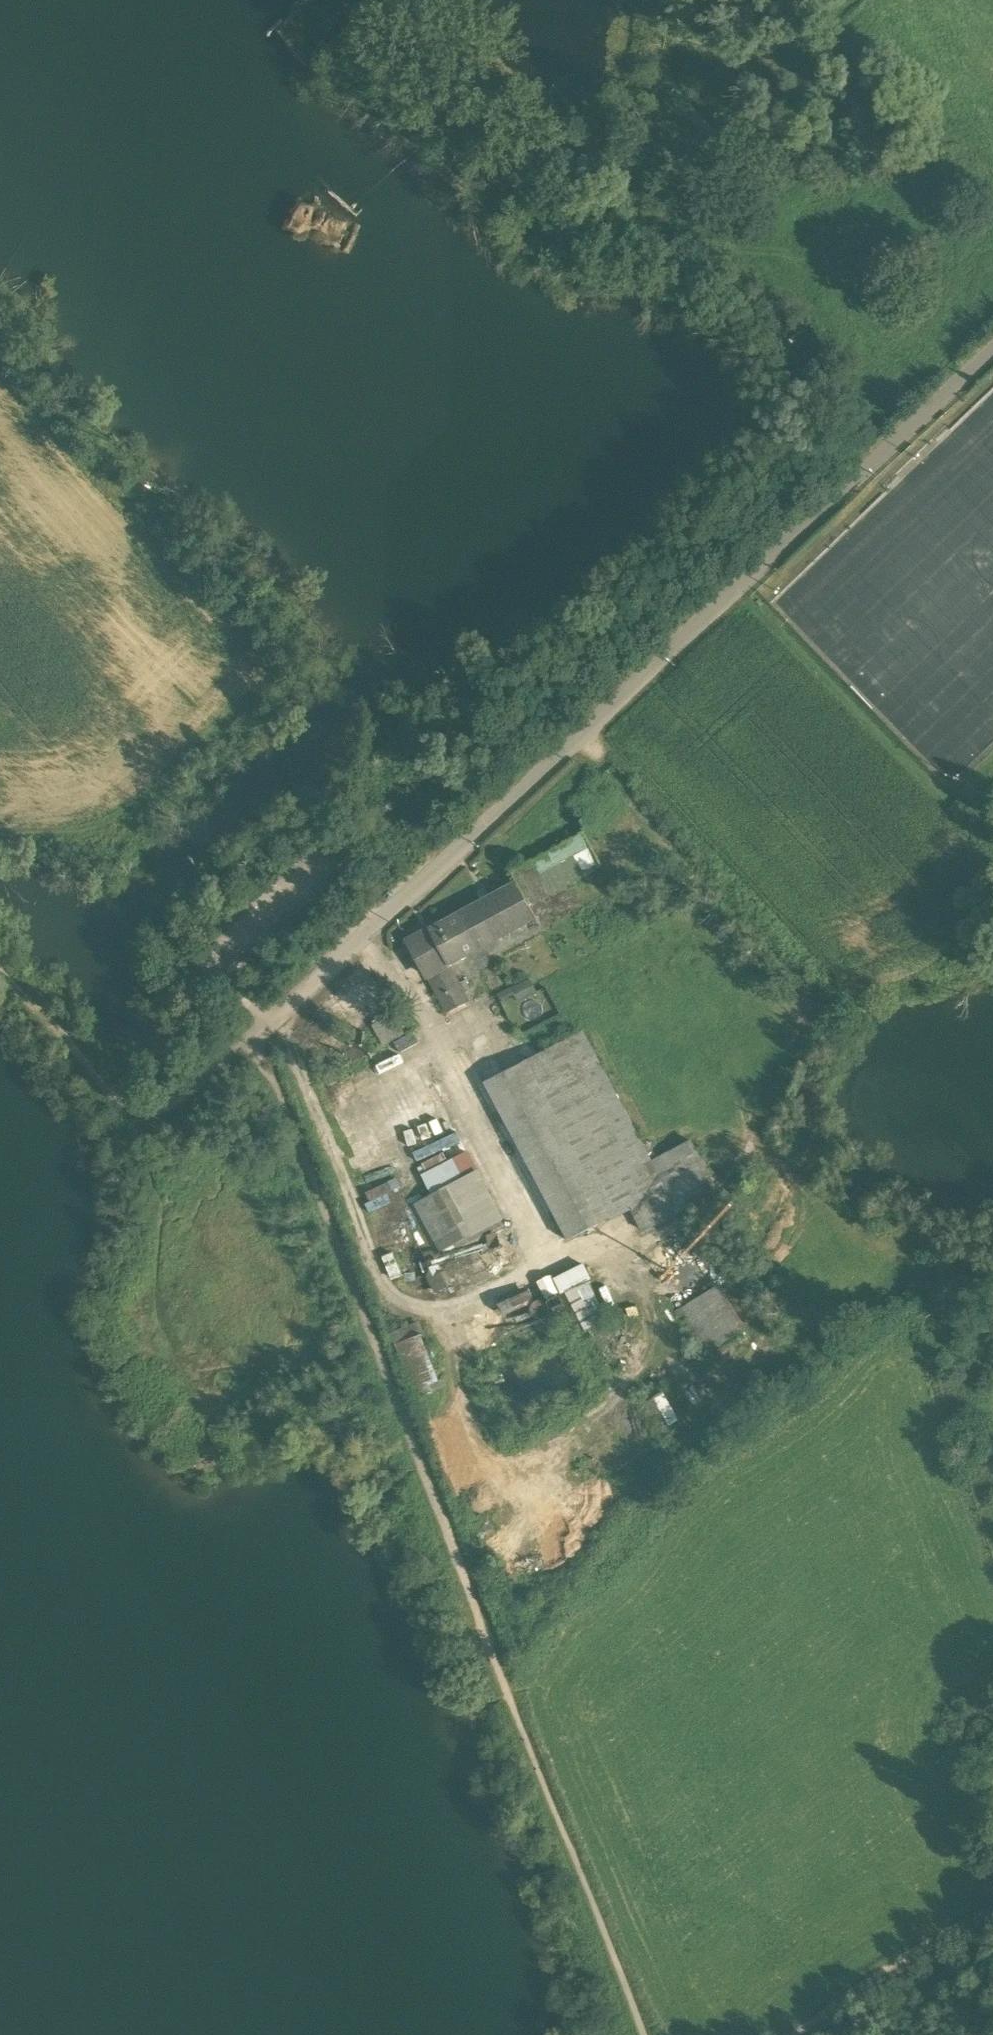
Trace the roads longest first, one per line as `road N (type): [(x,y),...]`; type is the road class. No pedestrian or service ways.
road 1 (track): [(262,1037),(649,2034)]
road 2 (track): [(262,1037),(162,1140),(0,975)]
road 3 (track): [(162,1140),(168,1192),(161,1331),(186,1403),(228,1454)]
road 4 (track): [(827,2034),(992,1928)]

